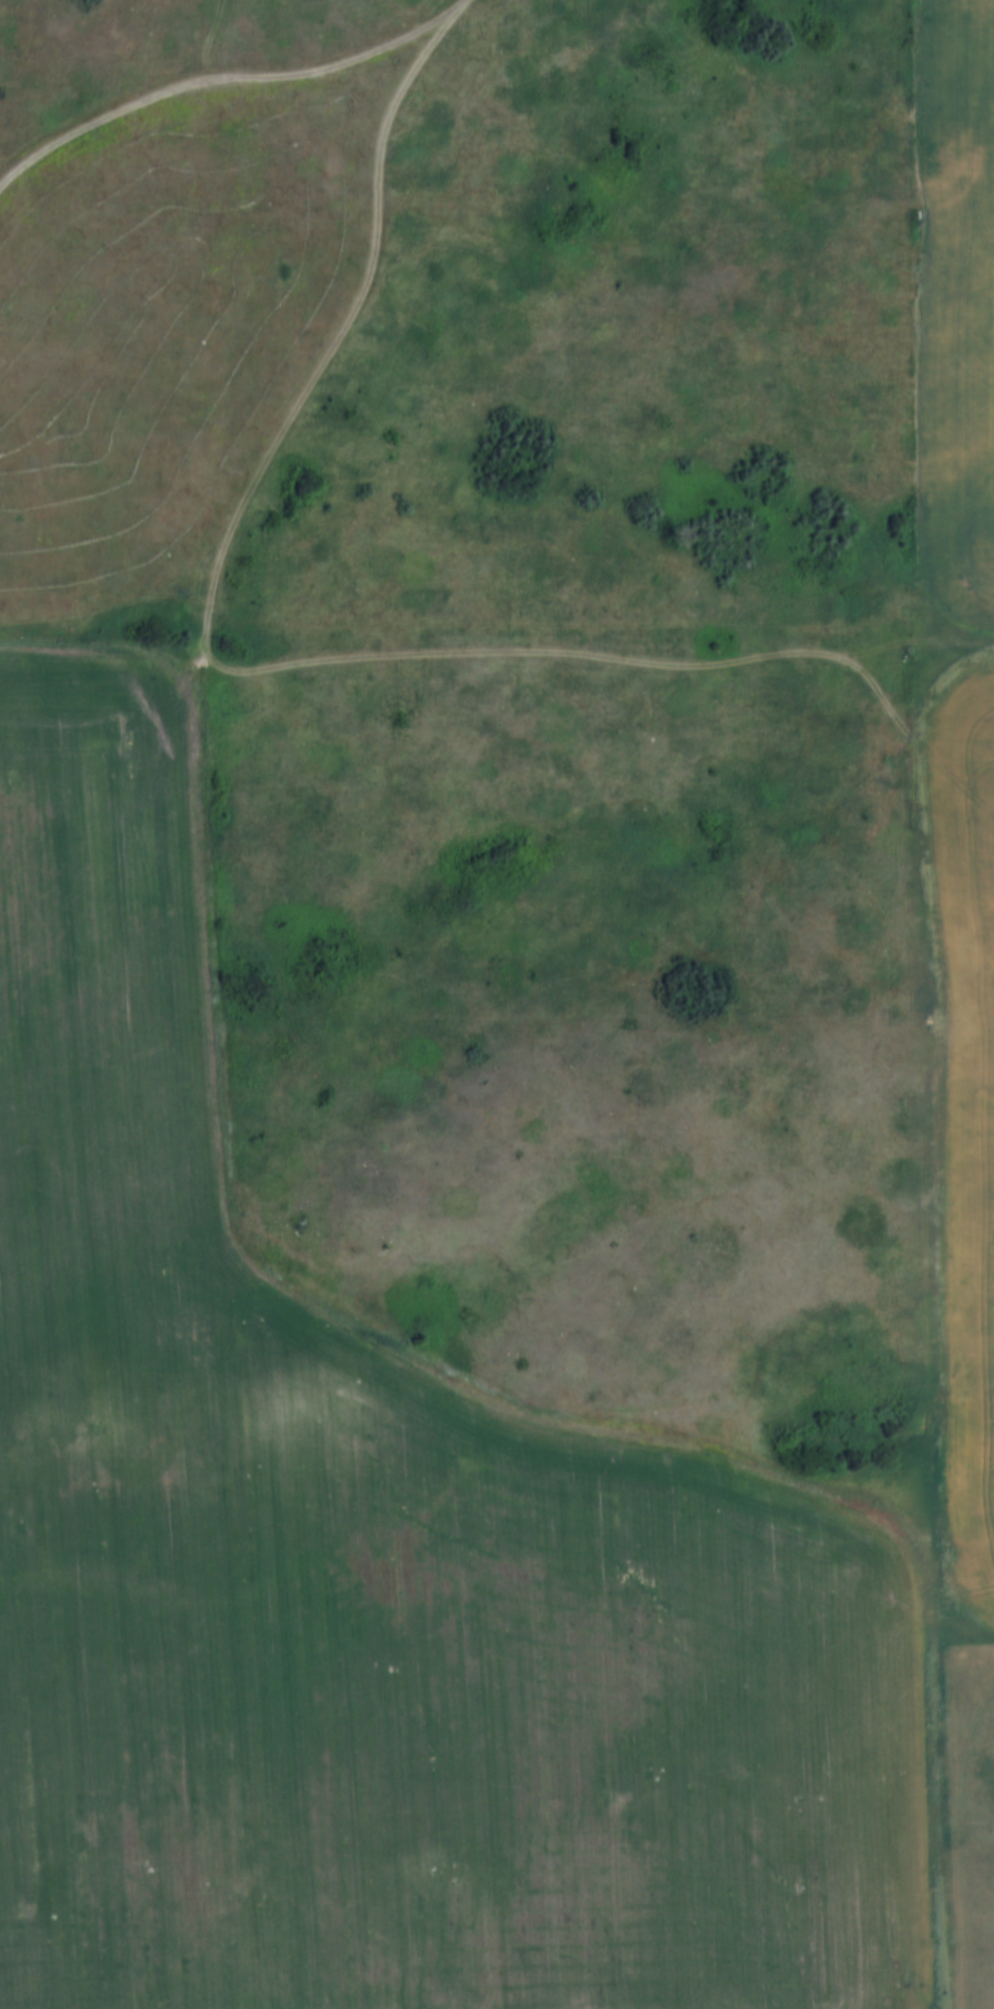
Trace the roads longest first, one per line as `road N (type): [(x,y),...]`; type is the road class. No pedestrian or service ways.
road 1 (track): [(210,636),(231,530),(363,306),(383,229),(385,118),(444,20)]
road 2 (track): [(0,175),(35,143),(152,88),(339,66),(444,20),(458,0)]

